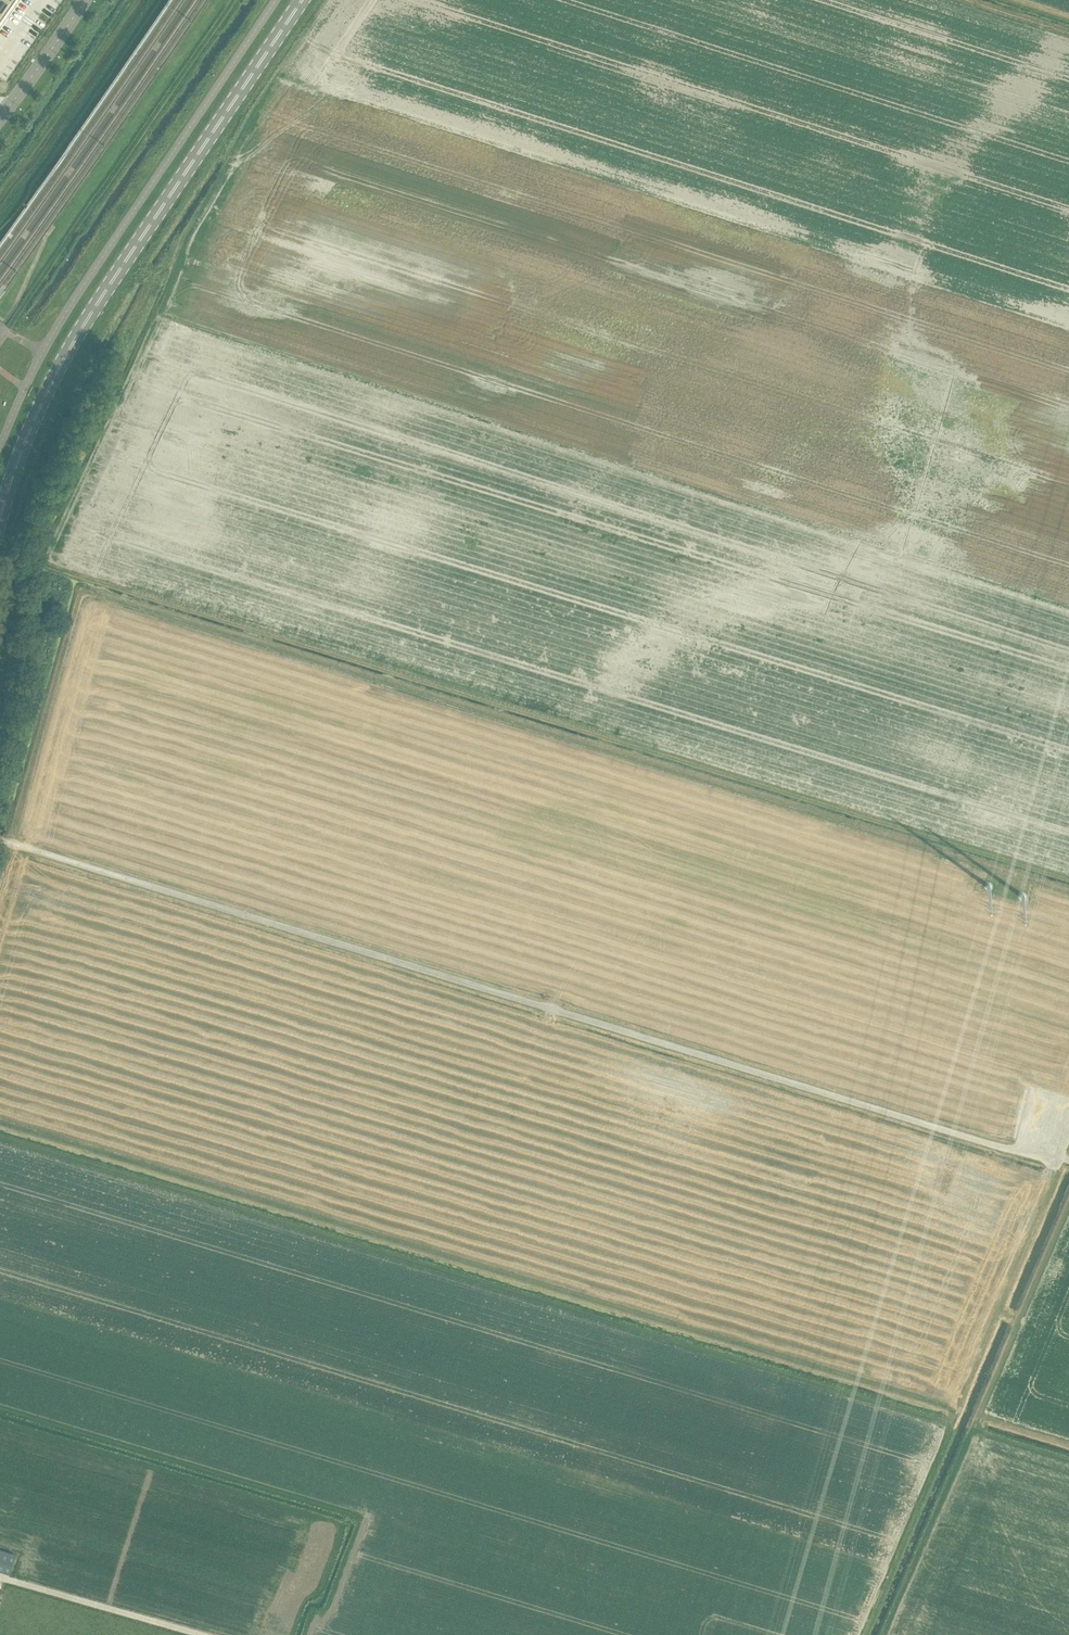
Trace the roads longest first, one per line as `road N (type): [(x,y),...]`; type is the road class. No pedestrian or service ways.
road 1 (track): [(1058,1163),(0,840)]
road 2 (primary): [(0,515),(24,437),(70,344),(300,0)]
road 3 (track): [(198,1634),(0,1577)]
road 4 (tertiary): [(84,0),(0,118)]

